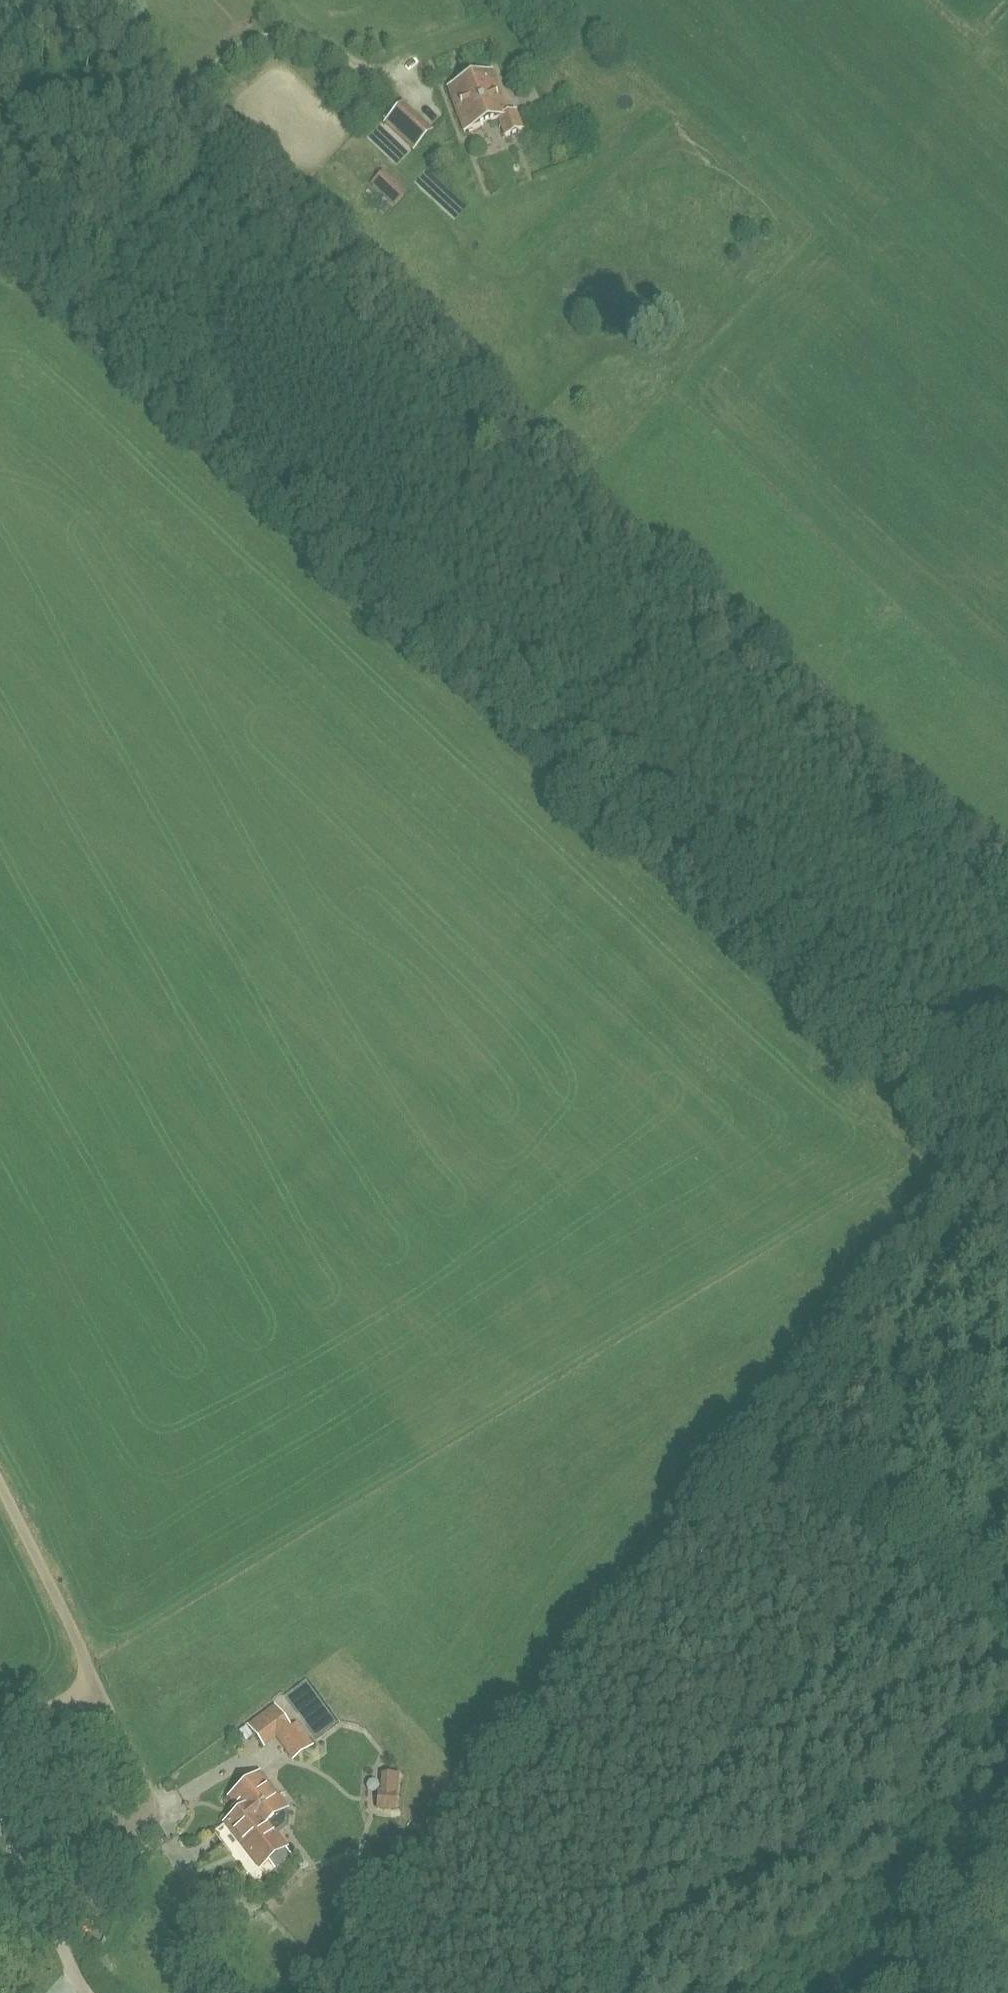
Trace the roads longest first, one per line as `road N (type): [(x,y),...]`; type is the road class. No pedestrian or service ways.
road 1 (unclassified): [(1007,1149),(968,1136),(0,241)]

